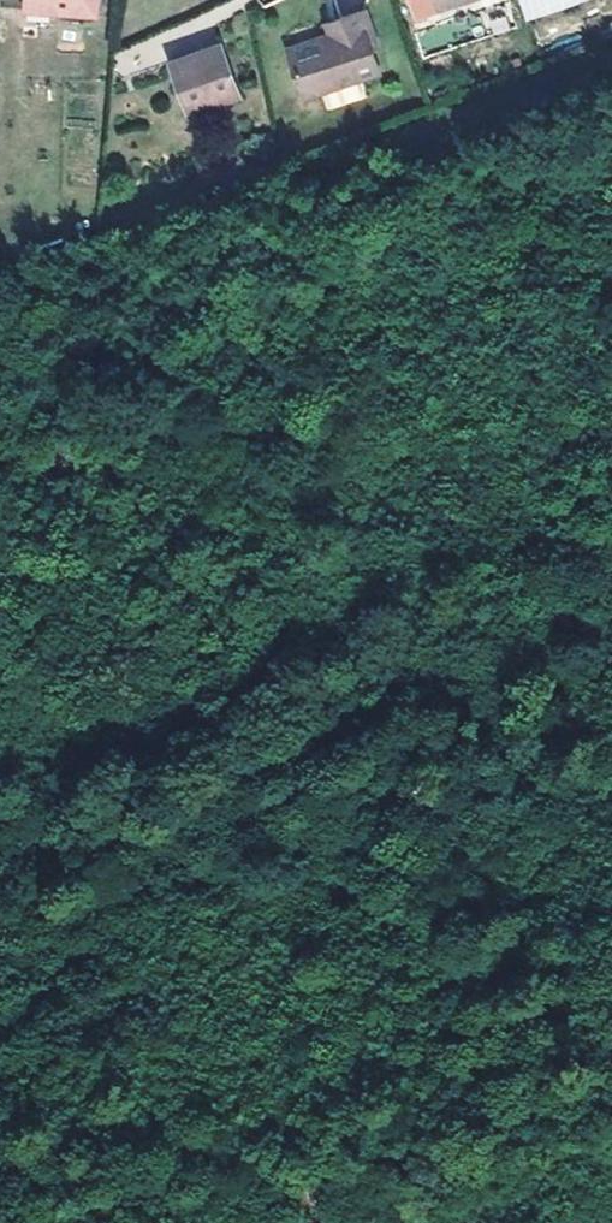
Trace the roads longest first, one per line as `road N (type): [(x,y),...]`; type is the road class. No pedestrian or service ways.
road 1 (residential): [(257,0),(119,64)]

